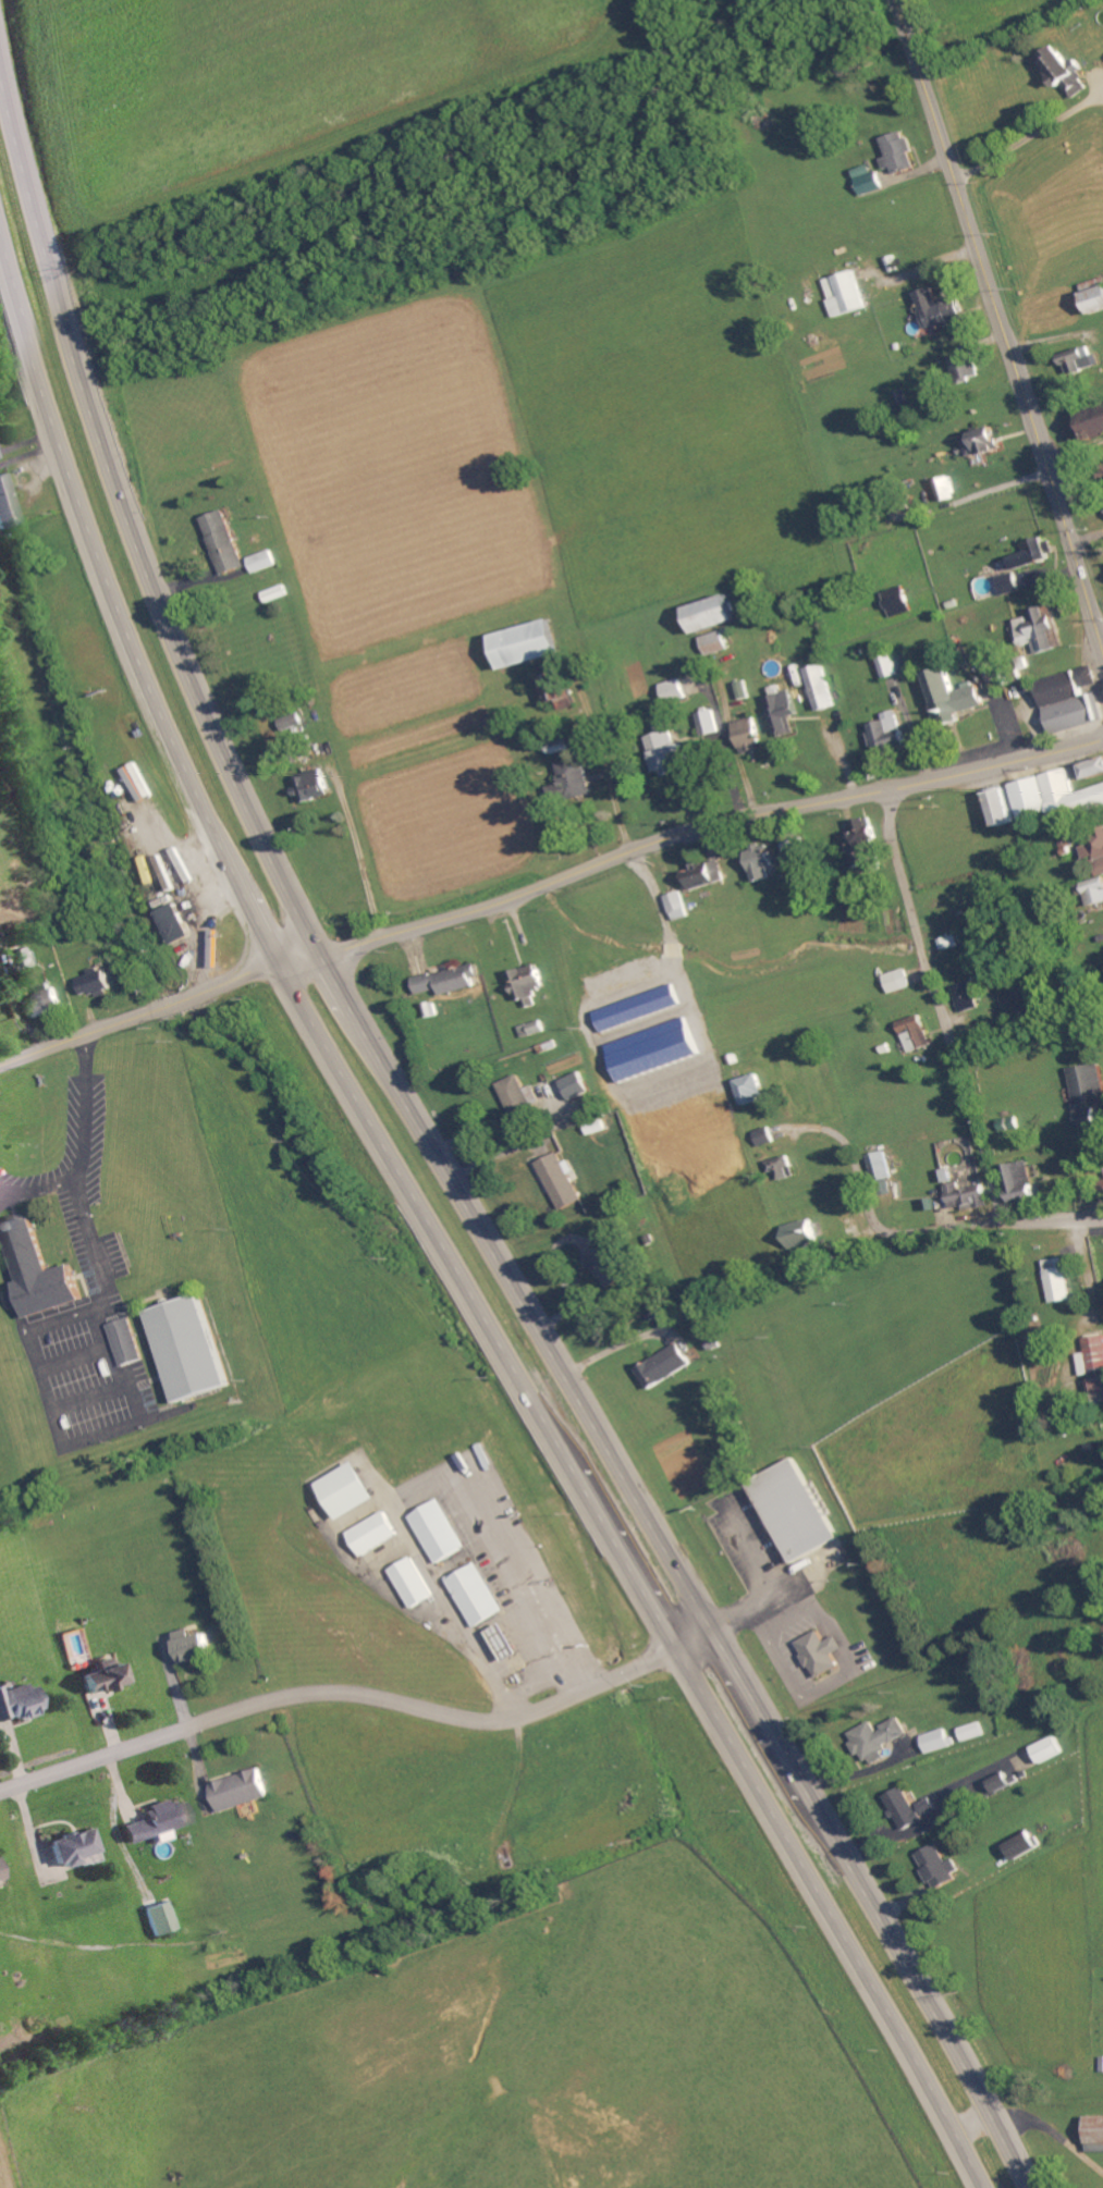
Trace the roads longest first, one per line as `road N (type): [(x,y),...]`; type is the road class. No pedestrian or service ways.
road 1 (trunk): [(1030,2187),(865,1881),(285,884),(183,657),(106,448),(57,285),(0,33)]
road 2 (trunk): [(0,222),(40,372),(111,579),(259,914),(985,2187)]
road 3 (tertiary): [(285,966),(413,931),(710,825),(1102,736)]
road 4 (residential): [(679,1646),(510,1714),(347,1689),(292,1694),(0,1789)]
road 5 (tertiary): [(1102,636),(901,0)]
road 6 (residential): [(1003,1220),(878,791)]
road 7 (residential): [(1102,1219),(893,1230),(873,1215),(839,1134),(825,1128),(777,1132)]
road 8 (tertiary): [(0,1065),(285,966)]

